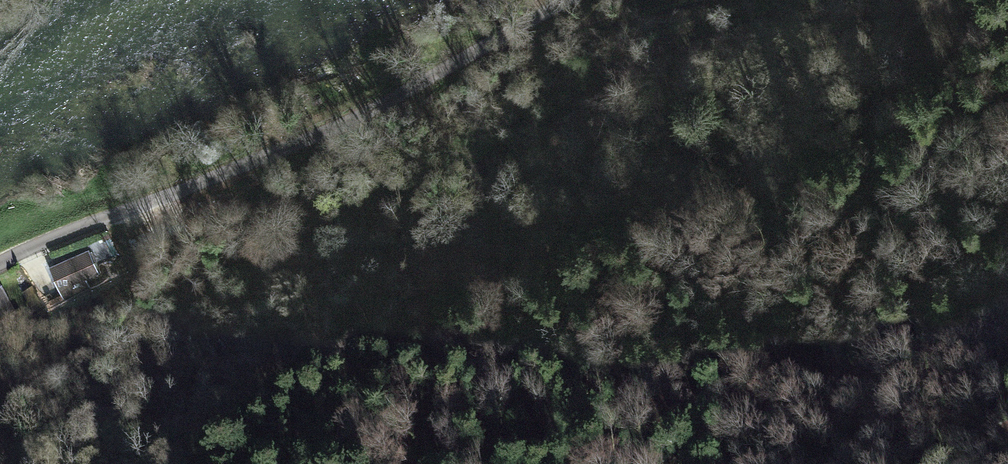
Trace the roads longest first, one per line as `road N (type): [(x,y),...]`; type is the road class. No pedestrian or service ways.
road 1 (unclassified): [(0,265),(315,131),(559,0)]
road 2 (track): [(346,81),(689,0)]

